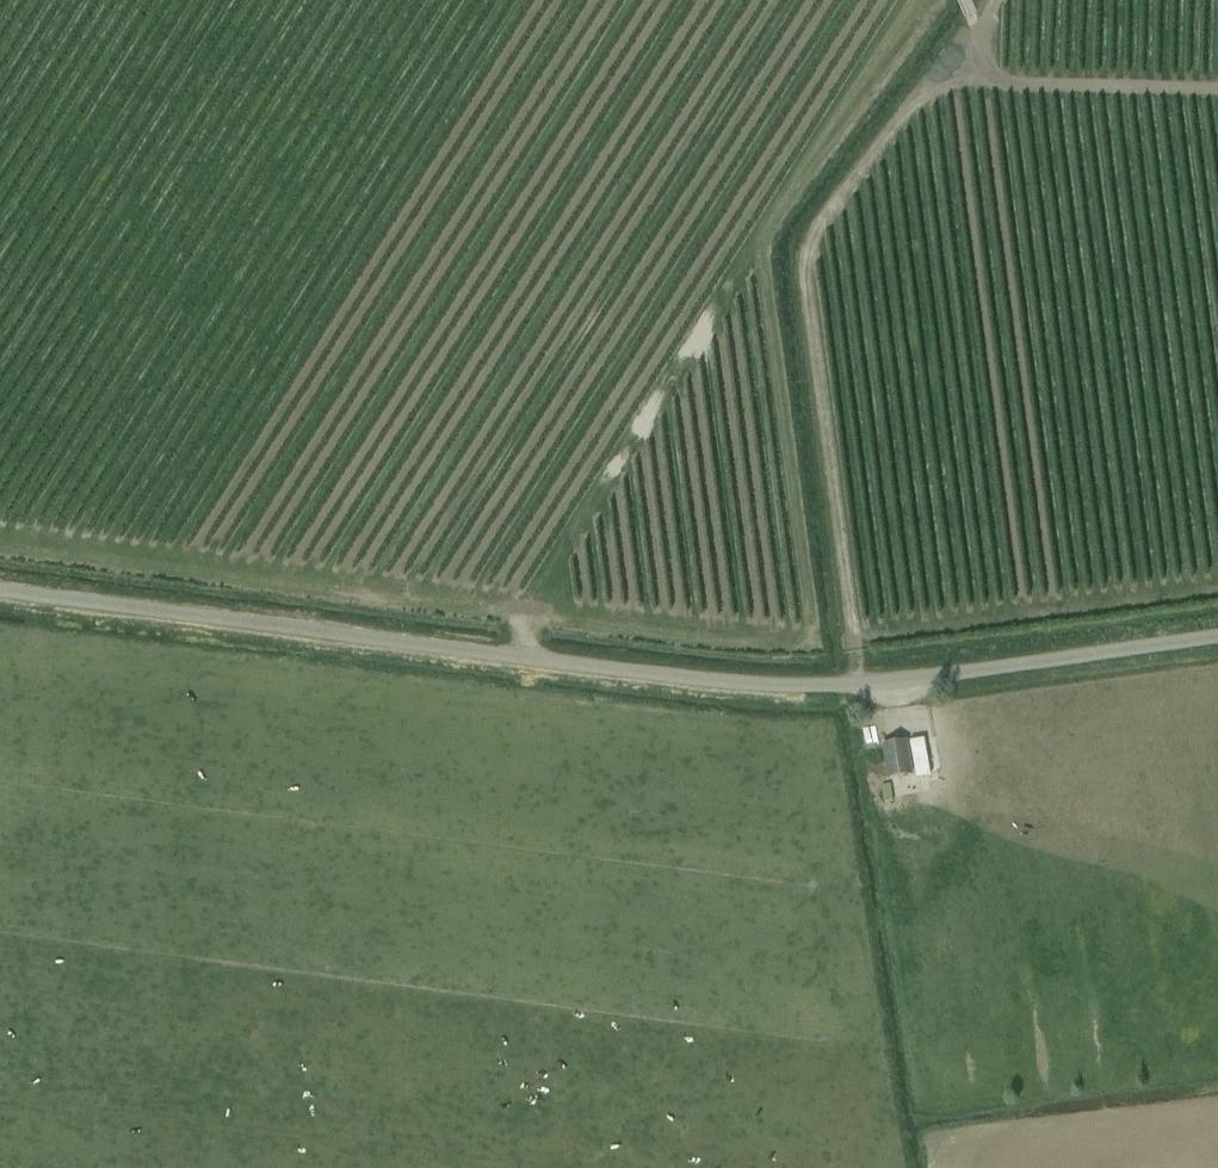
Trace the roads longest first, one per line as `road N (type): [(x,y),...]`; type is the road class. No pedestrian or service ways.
road 1 (unclassified): [(0,593),(779,690),(872,686),(1217,637)]

